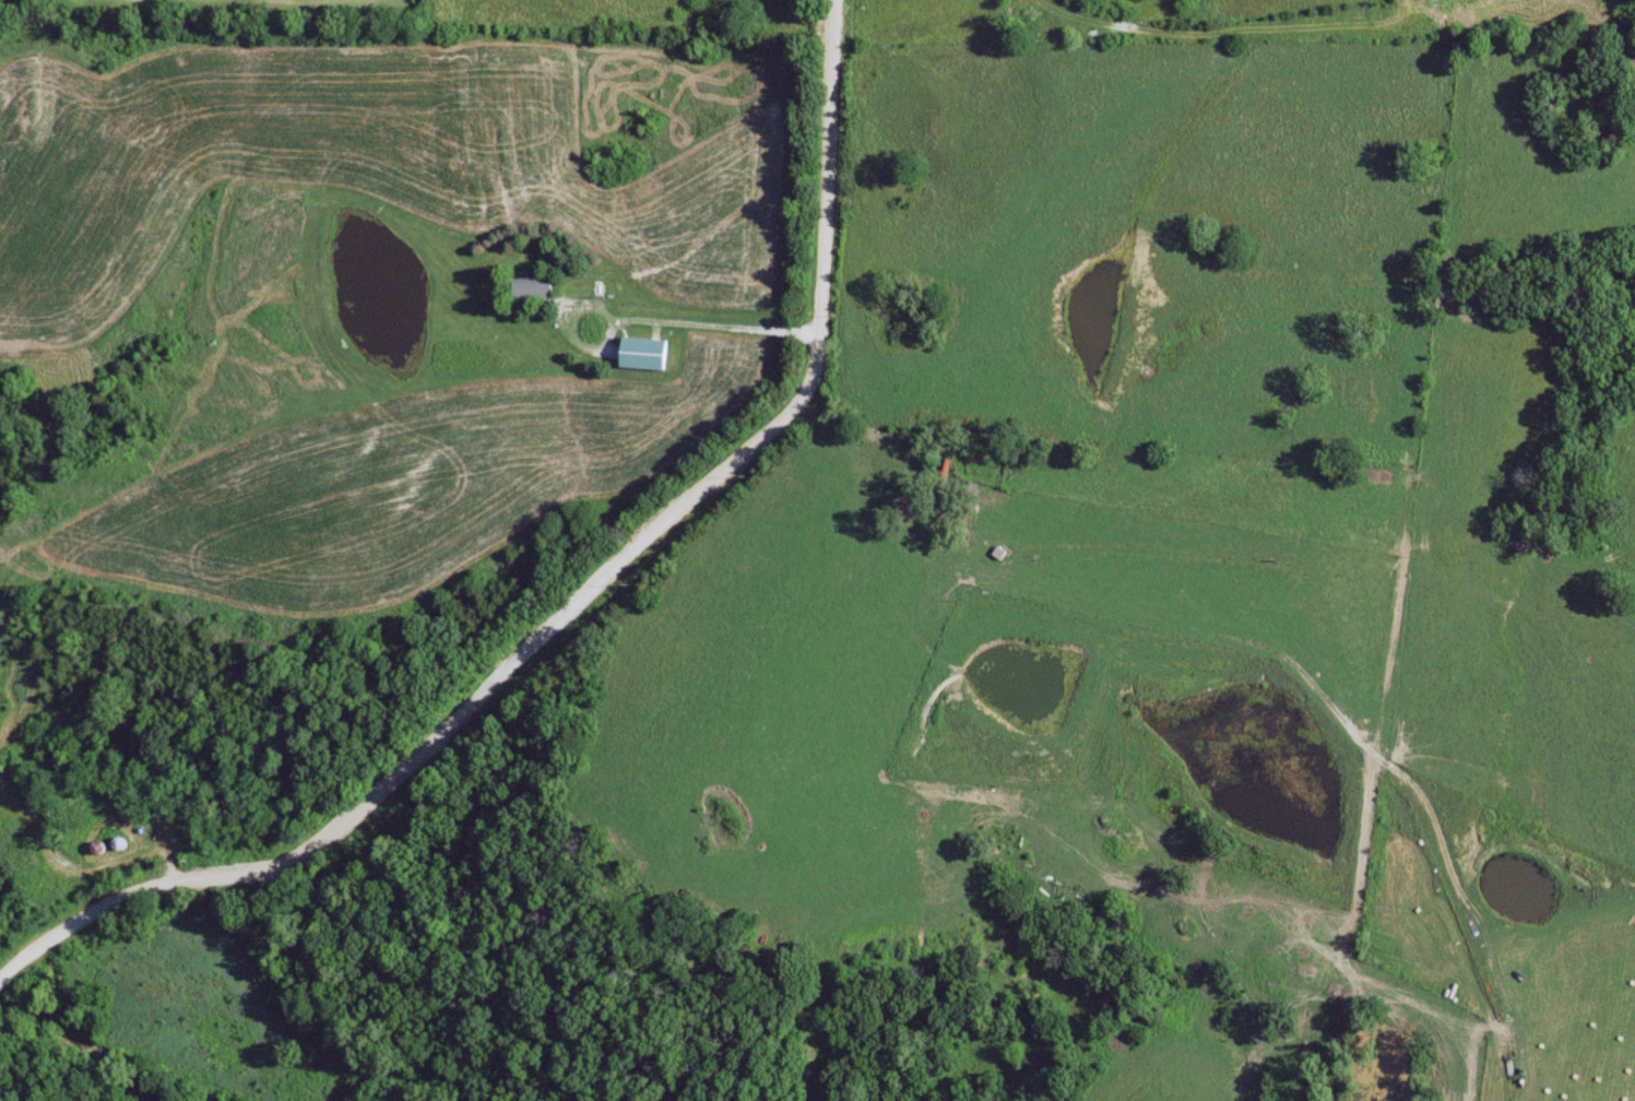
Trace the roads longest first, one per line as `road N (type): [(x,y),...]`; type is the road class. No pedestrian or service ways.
road 1 (residential): [(0,976),(90,916),(197,877),(270,866),(323,839),(792,400),(815,347),(830,0)]

